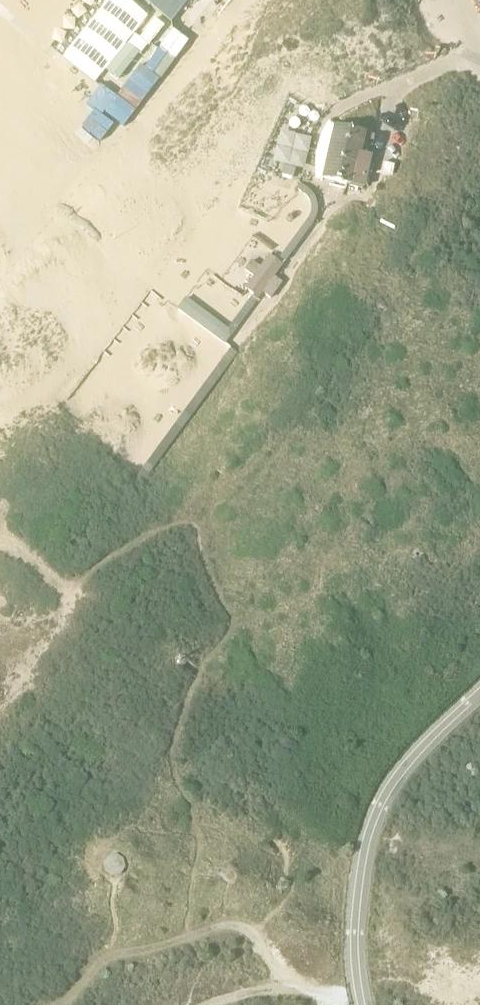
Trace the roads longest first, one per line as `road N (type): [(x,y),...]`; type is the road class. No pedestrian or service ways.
road 1 (track): [(279,982),(244,929),(225,926),(96,958),(0,935)]
road 2 (track): [(0,708),(51,642),(68,597),(0,542)]

